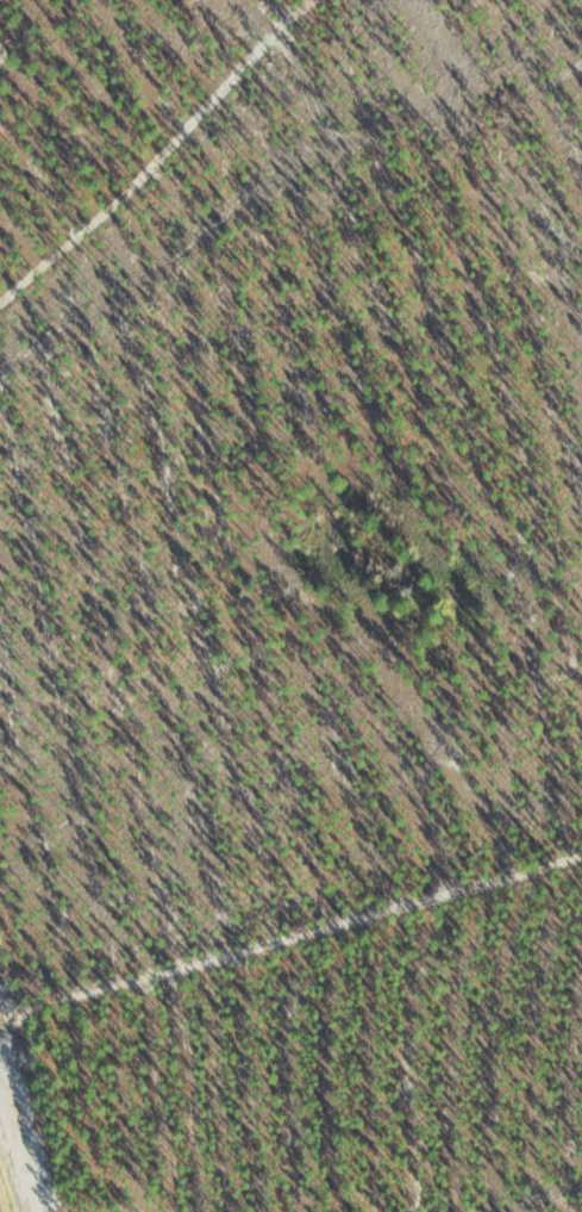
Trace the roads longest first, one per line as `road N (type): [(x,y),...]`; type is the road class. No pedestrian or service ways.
road 1 (residential): [(0,957),(492,850),(581,820)]

